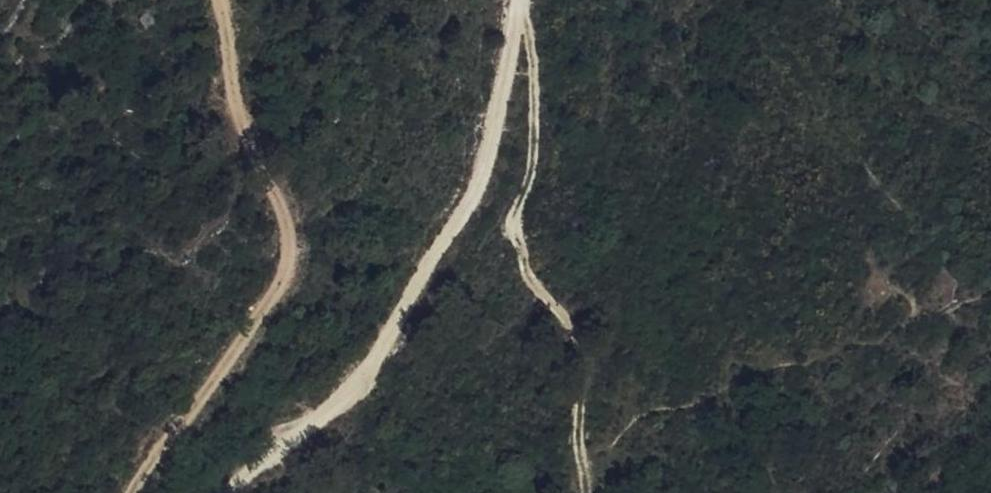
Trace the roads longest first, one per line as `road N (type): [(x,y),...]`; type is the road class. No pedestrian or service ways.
road 1 (track): [(225,492),(368,374),(484,171),(518,0)]
road 2 (track): [(136,492),(282,279),(287,228),(237,119),(219,0)]
road 3 (track): [(518,2),(534,56),(533,173),(517,221),(525,271),(584,358),(576,427),(583,492)]

